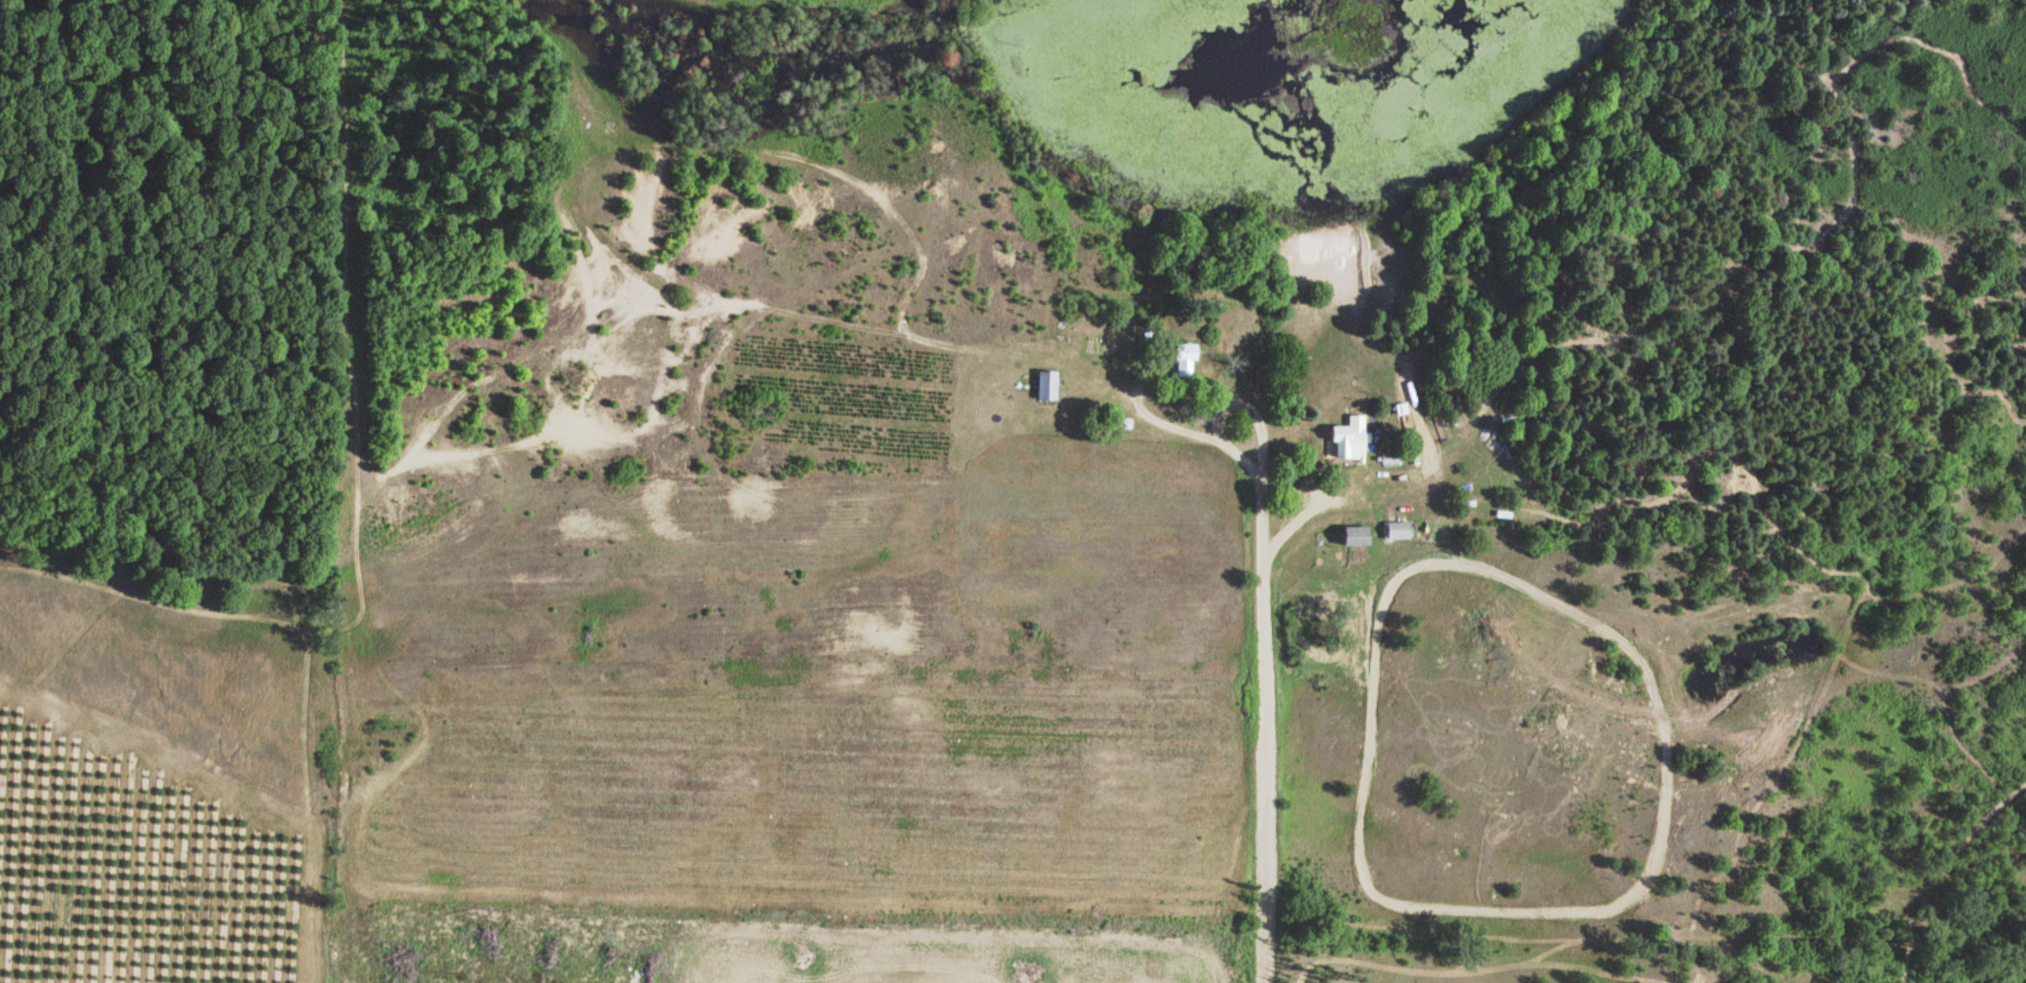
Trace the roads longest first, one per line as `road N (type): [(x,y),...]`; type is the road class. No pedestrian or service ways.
road 1 (residential): [(1253,982),(1254,477),(1233,399)]

